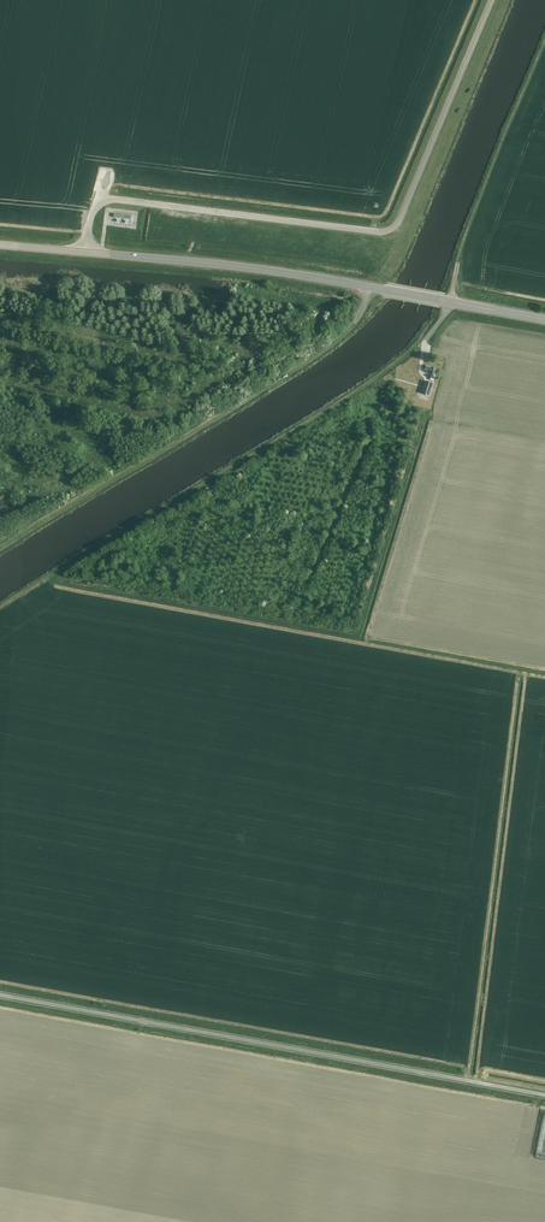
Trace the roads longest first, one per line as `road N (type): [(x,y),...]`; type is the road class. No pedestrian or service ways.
road 1 (unclassified): [(544,1095),(0,995)]
road 2 (secondary): [(544,319),(191,260),(0,244)]

